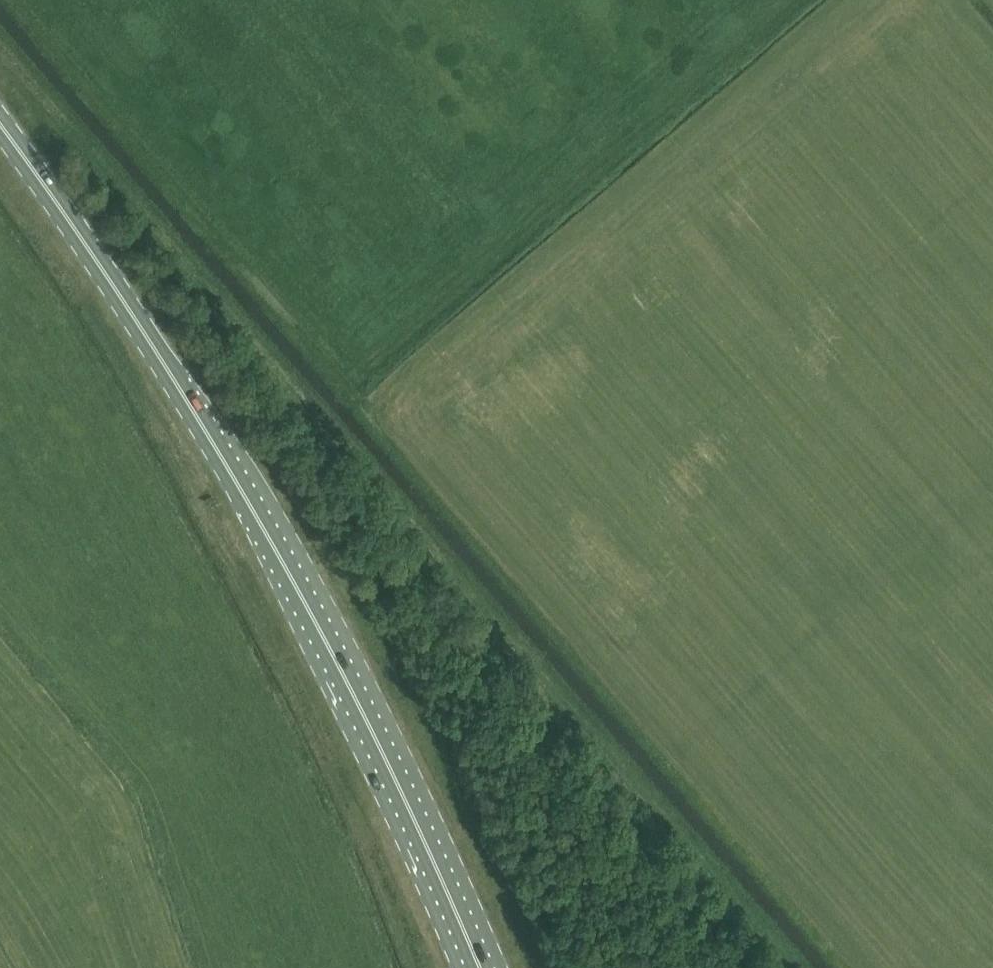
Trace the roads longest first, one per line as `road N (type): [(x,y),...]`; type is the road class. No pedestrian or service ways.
road 1 (primary): [(480,967),(433,851),(263,522),(87,240),(0,121)]

